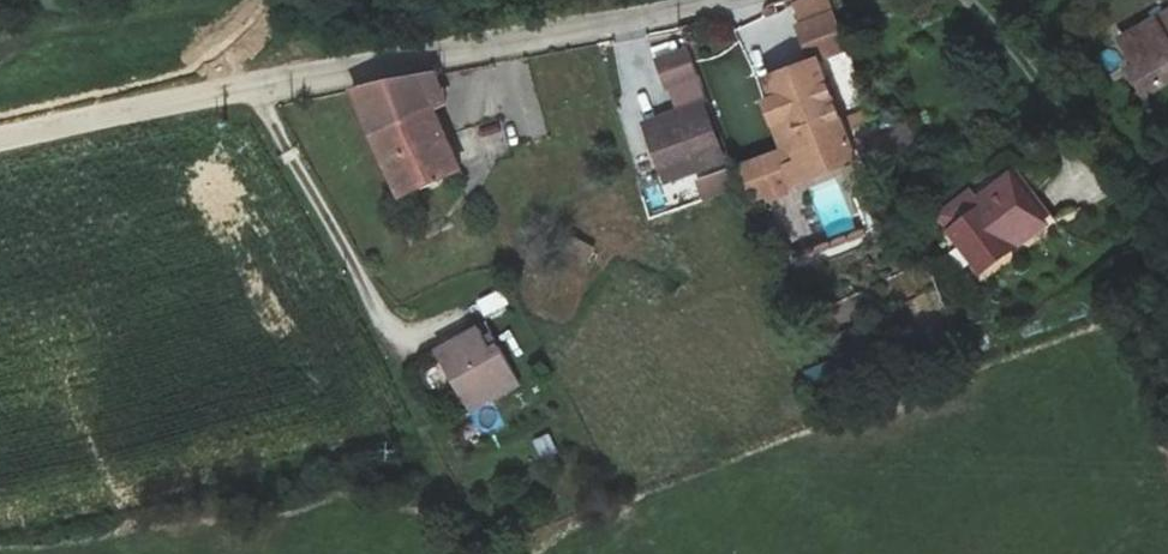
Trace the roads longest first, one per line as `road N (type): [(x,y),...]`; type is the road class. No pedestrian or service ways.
road 1 (unclassified): [(714,0),(468,51),(208,90),(0,136)]

